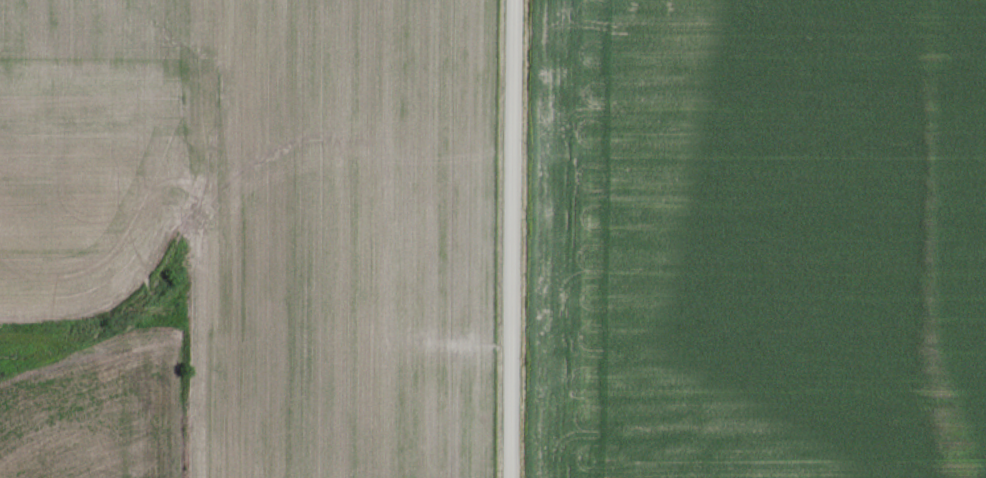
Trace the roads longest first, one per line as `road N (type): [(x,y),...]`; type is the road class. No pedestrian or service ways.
road 1 (residential): [(510,477),(514,0)]

